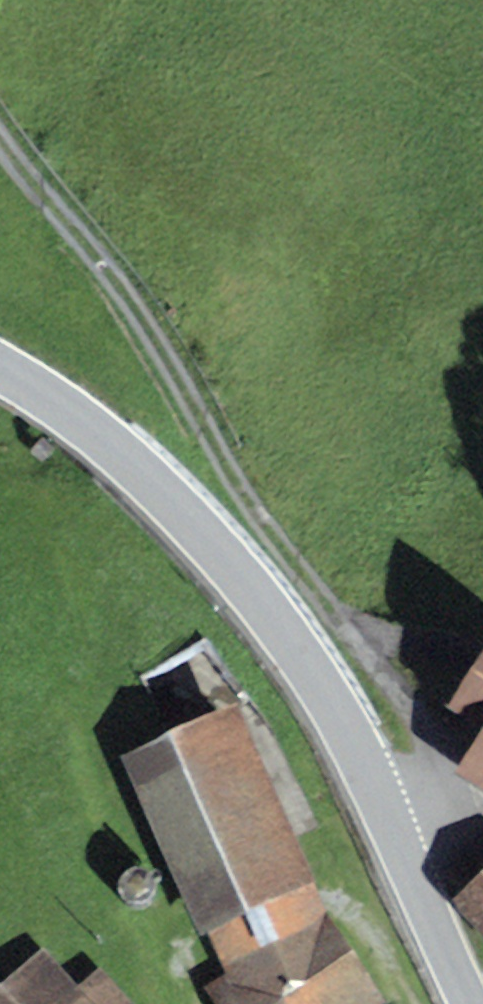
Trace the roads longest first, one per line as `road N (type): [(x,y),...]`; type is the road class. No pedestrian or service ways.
road 1 (track): [(382,802),(414,780),(423,715),(303,573),(122,292),(0,141)]
road 2 (tertiary): [(473,1003),(382,802),(312,672),(223,554),(139,467),(59,401),(0,367)]

